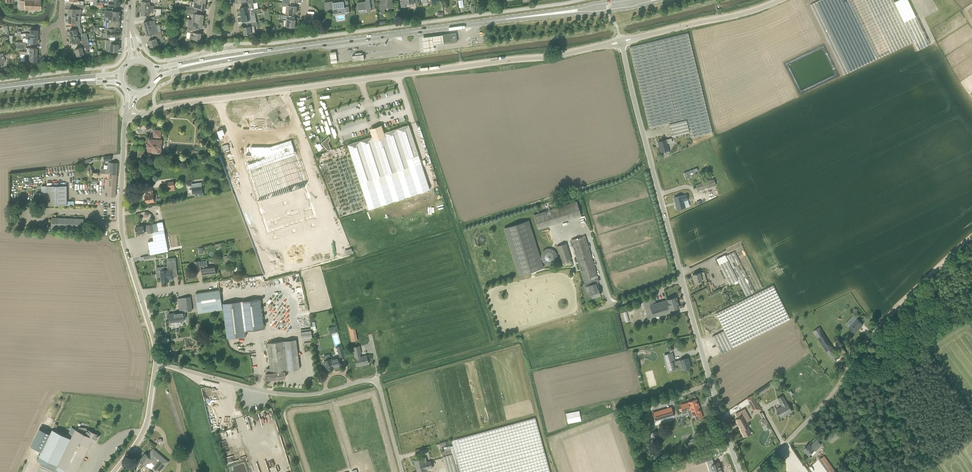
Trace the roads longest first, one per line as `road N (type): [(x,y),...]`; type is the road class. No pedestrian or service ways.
road 1 (unclassified): [(129,113),(621,42)]
road 2 (unclassified): [(742,471),(621,42)]
road 3 (unclassified): [(404,471),(374,381),(296,395),(157,363)]
road 4 (primary): [(243,55),(517,18)]
road 5 (unclassified): [(157,363),(121,223),(129,113)]
road 6 (unclassified): [(759,471),(878,326)]
road 7 (unclassified): [(621,42),(782,0)]
road 8 (primary): [(517,18),(661,0)]
road 9 (track): [(878,326),(971,240)]
road 10 (primary): [(122,73),(0,87)]
road 11 (primary): [(0,89),(122,82)]

